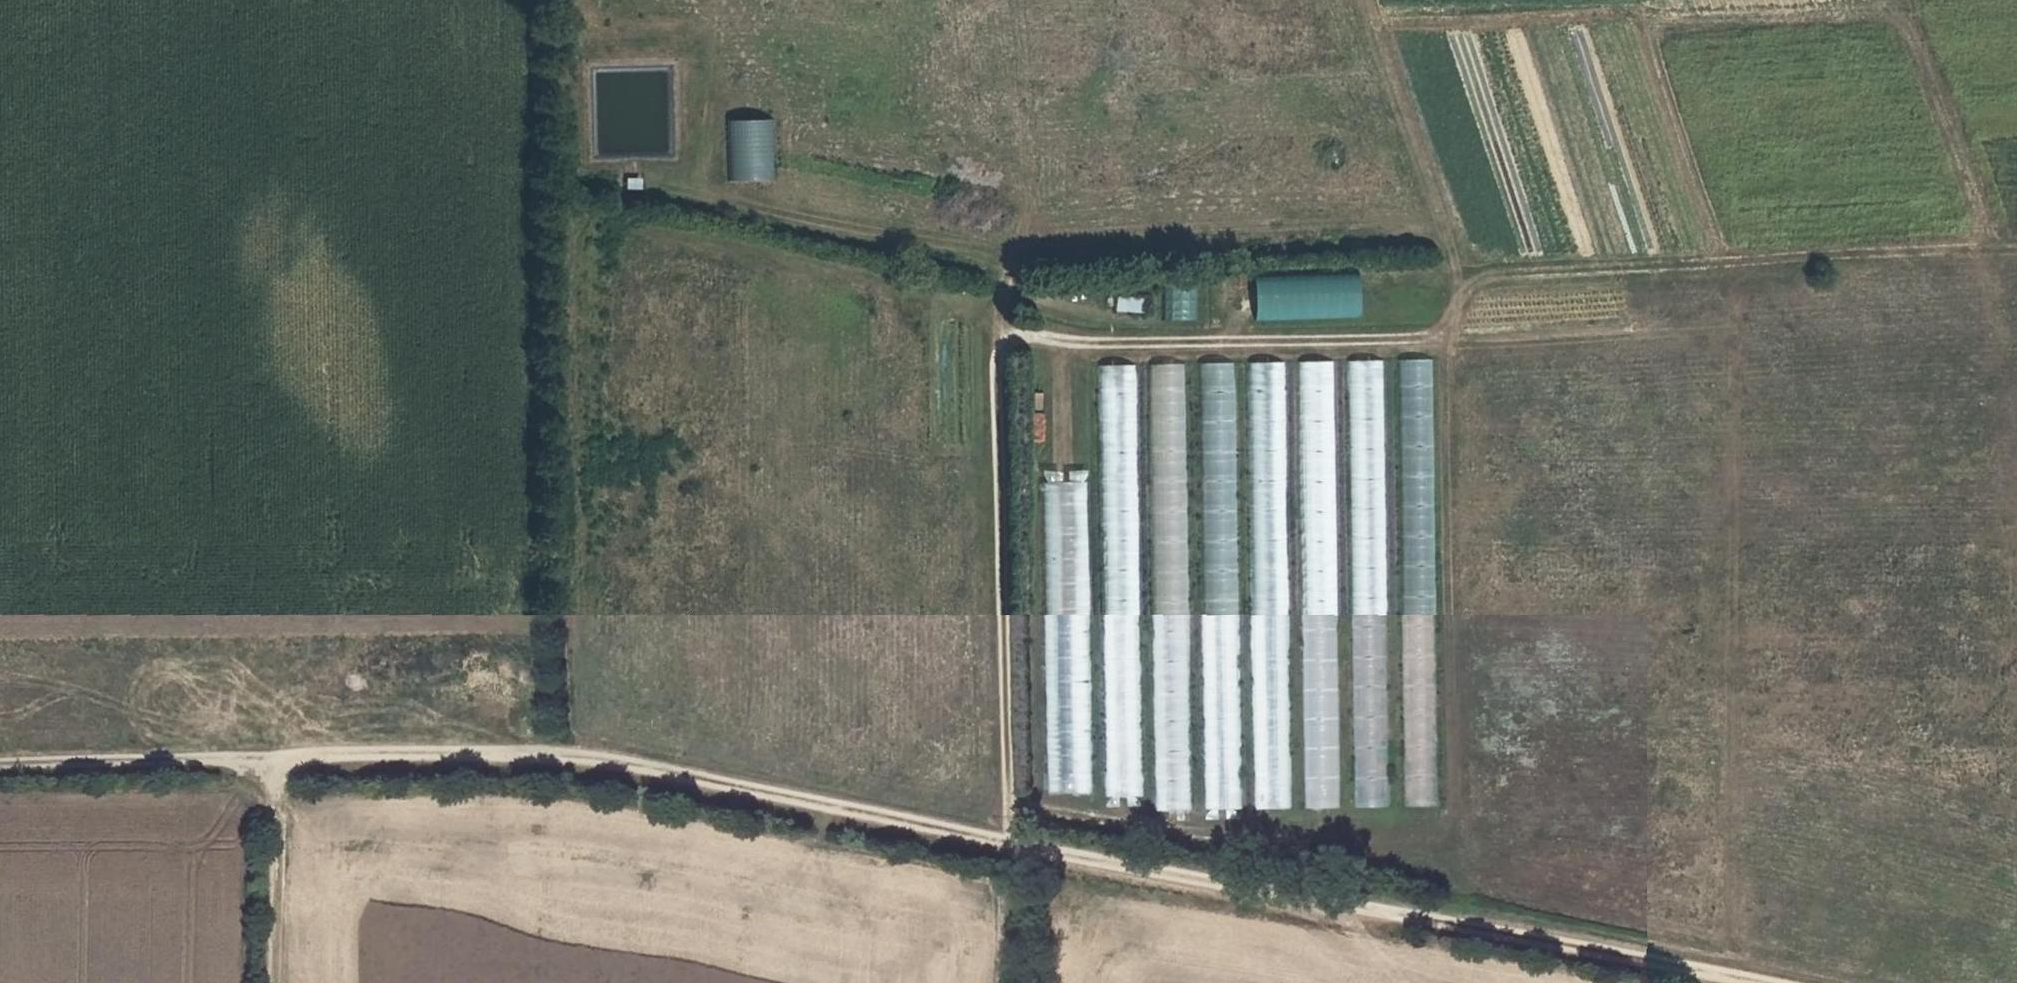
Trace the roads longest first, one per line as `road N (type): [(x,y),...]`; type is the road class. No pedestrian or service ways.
road 1 (track): [(1732,982),(582,765),(0,777)]
road 2 (track): [(272,982),(272,772)]

